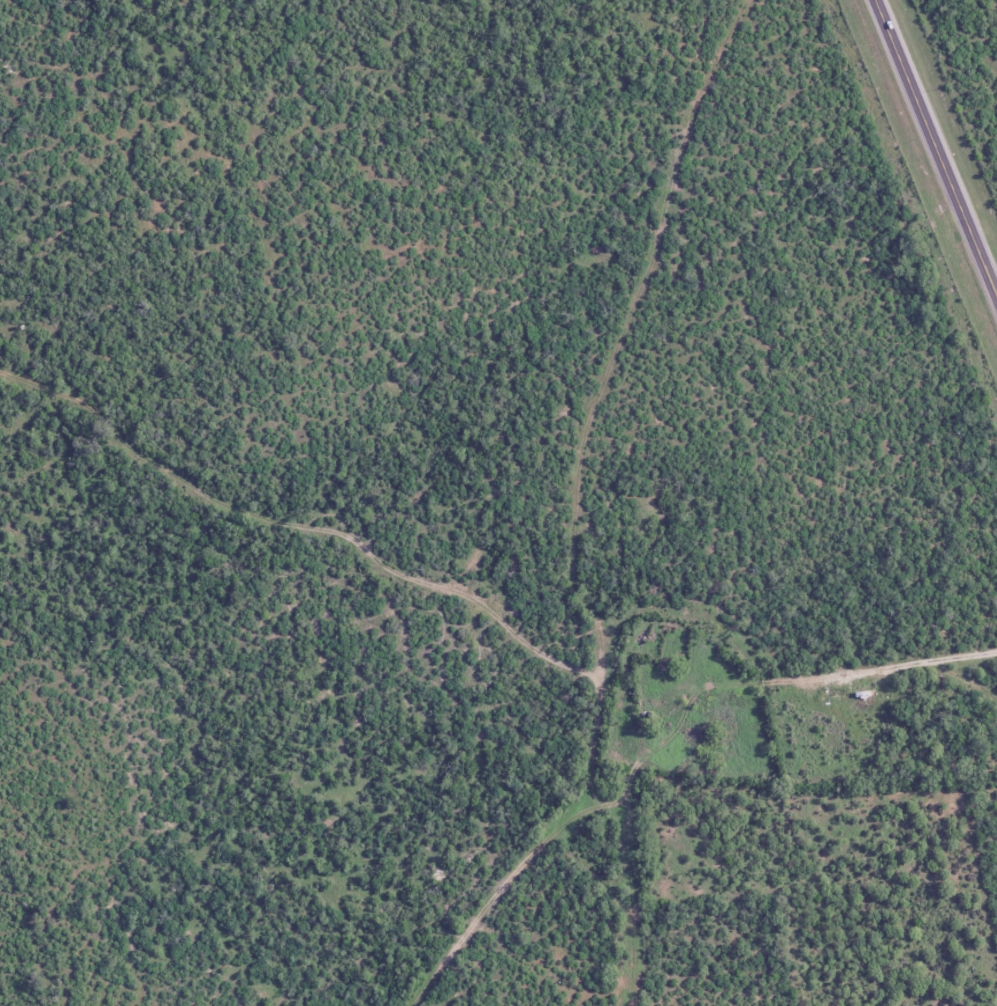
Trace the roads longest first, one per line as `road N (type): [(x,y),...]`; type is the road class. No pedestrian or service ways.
road 1 (primary): [(996,288),(879,0)]

